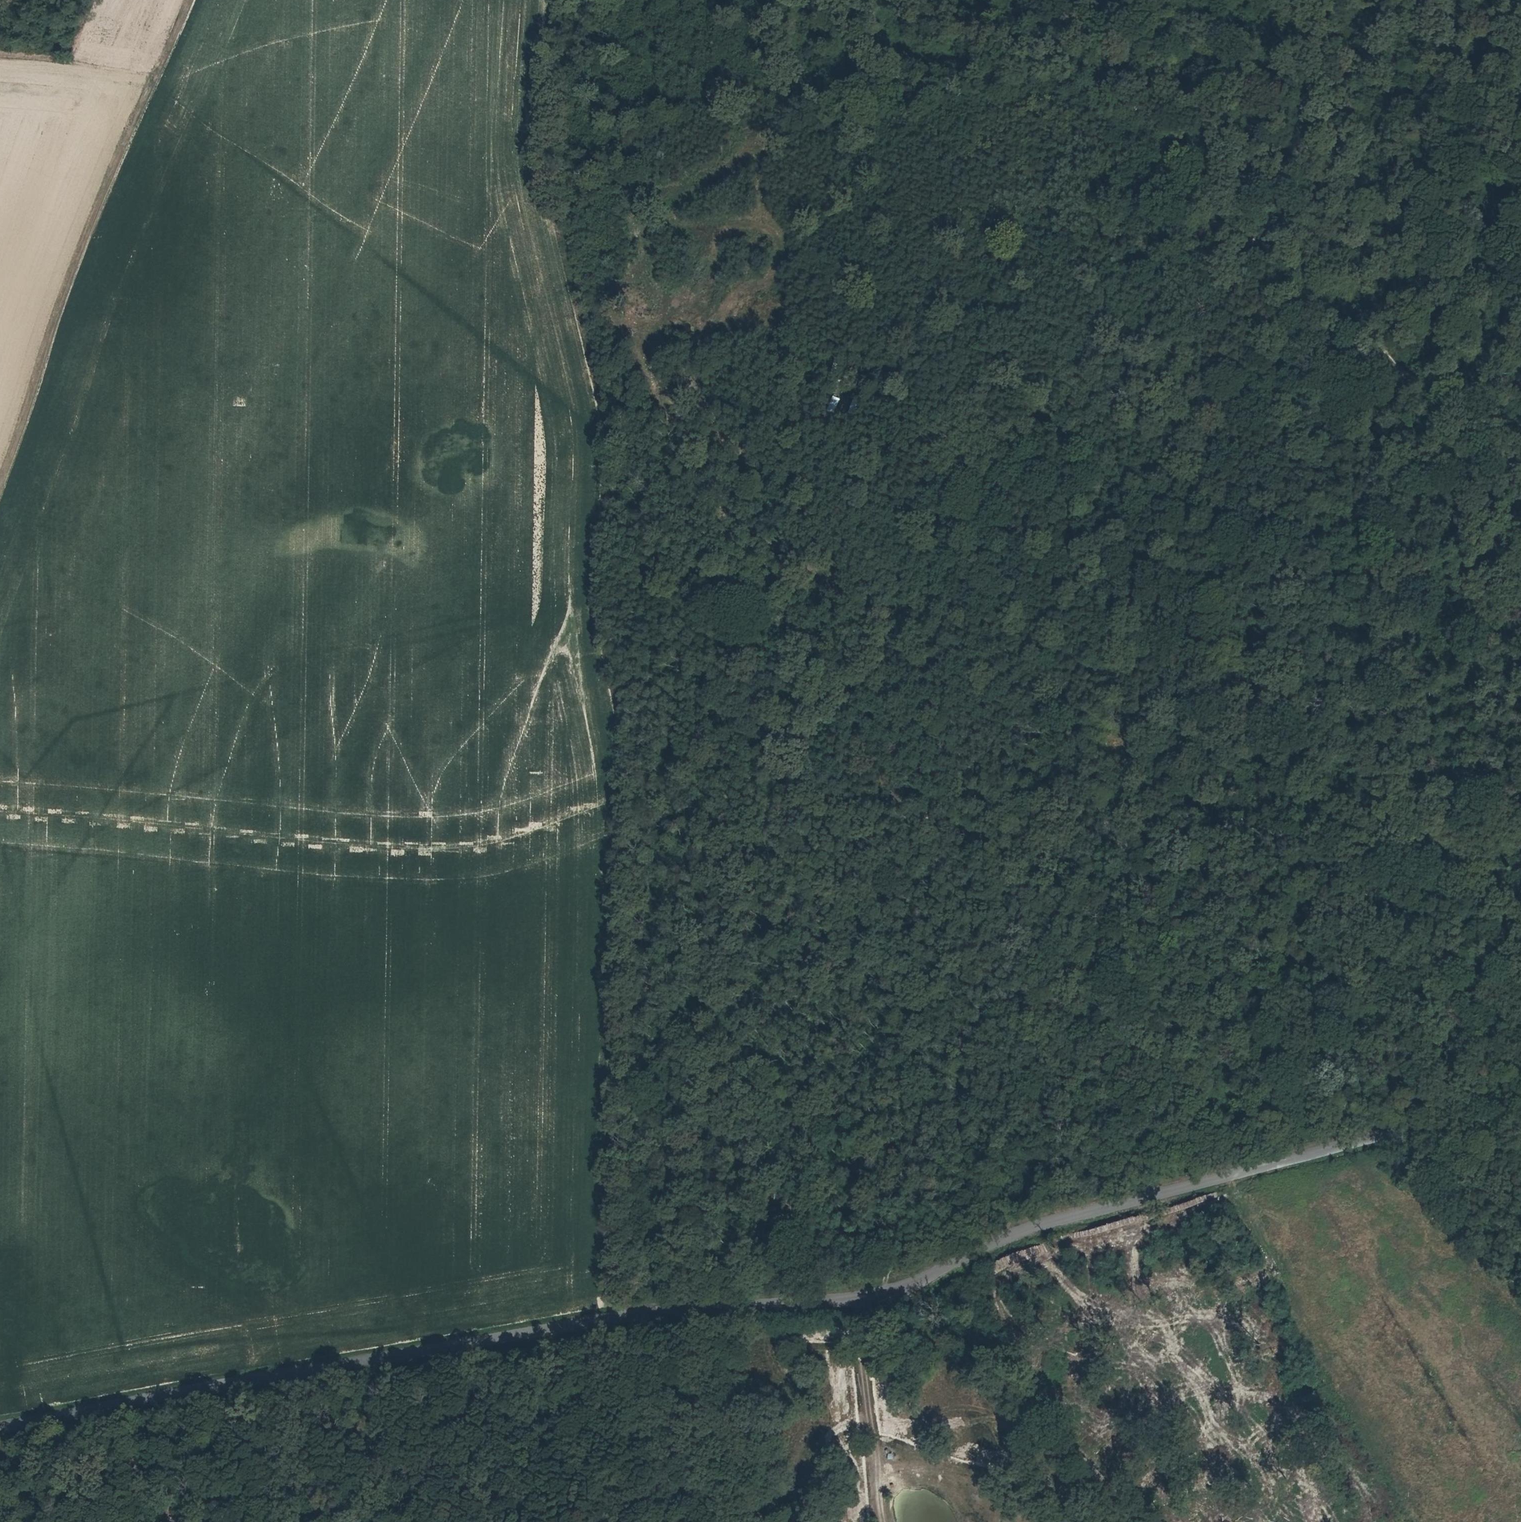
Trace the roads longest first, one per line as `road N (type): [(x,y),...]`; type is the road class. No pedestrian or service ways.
road 1 (unclassified): [(0,1429),(606,1324),(895,1298),(1212,1184),(1520,1099)]
road 2 (track): [(895,1298),(1346,305)]
road 3 (track): [(993,0),(1520,456)]
road 4 (track): [(0,483),(75,257),(188,0)]

